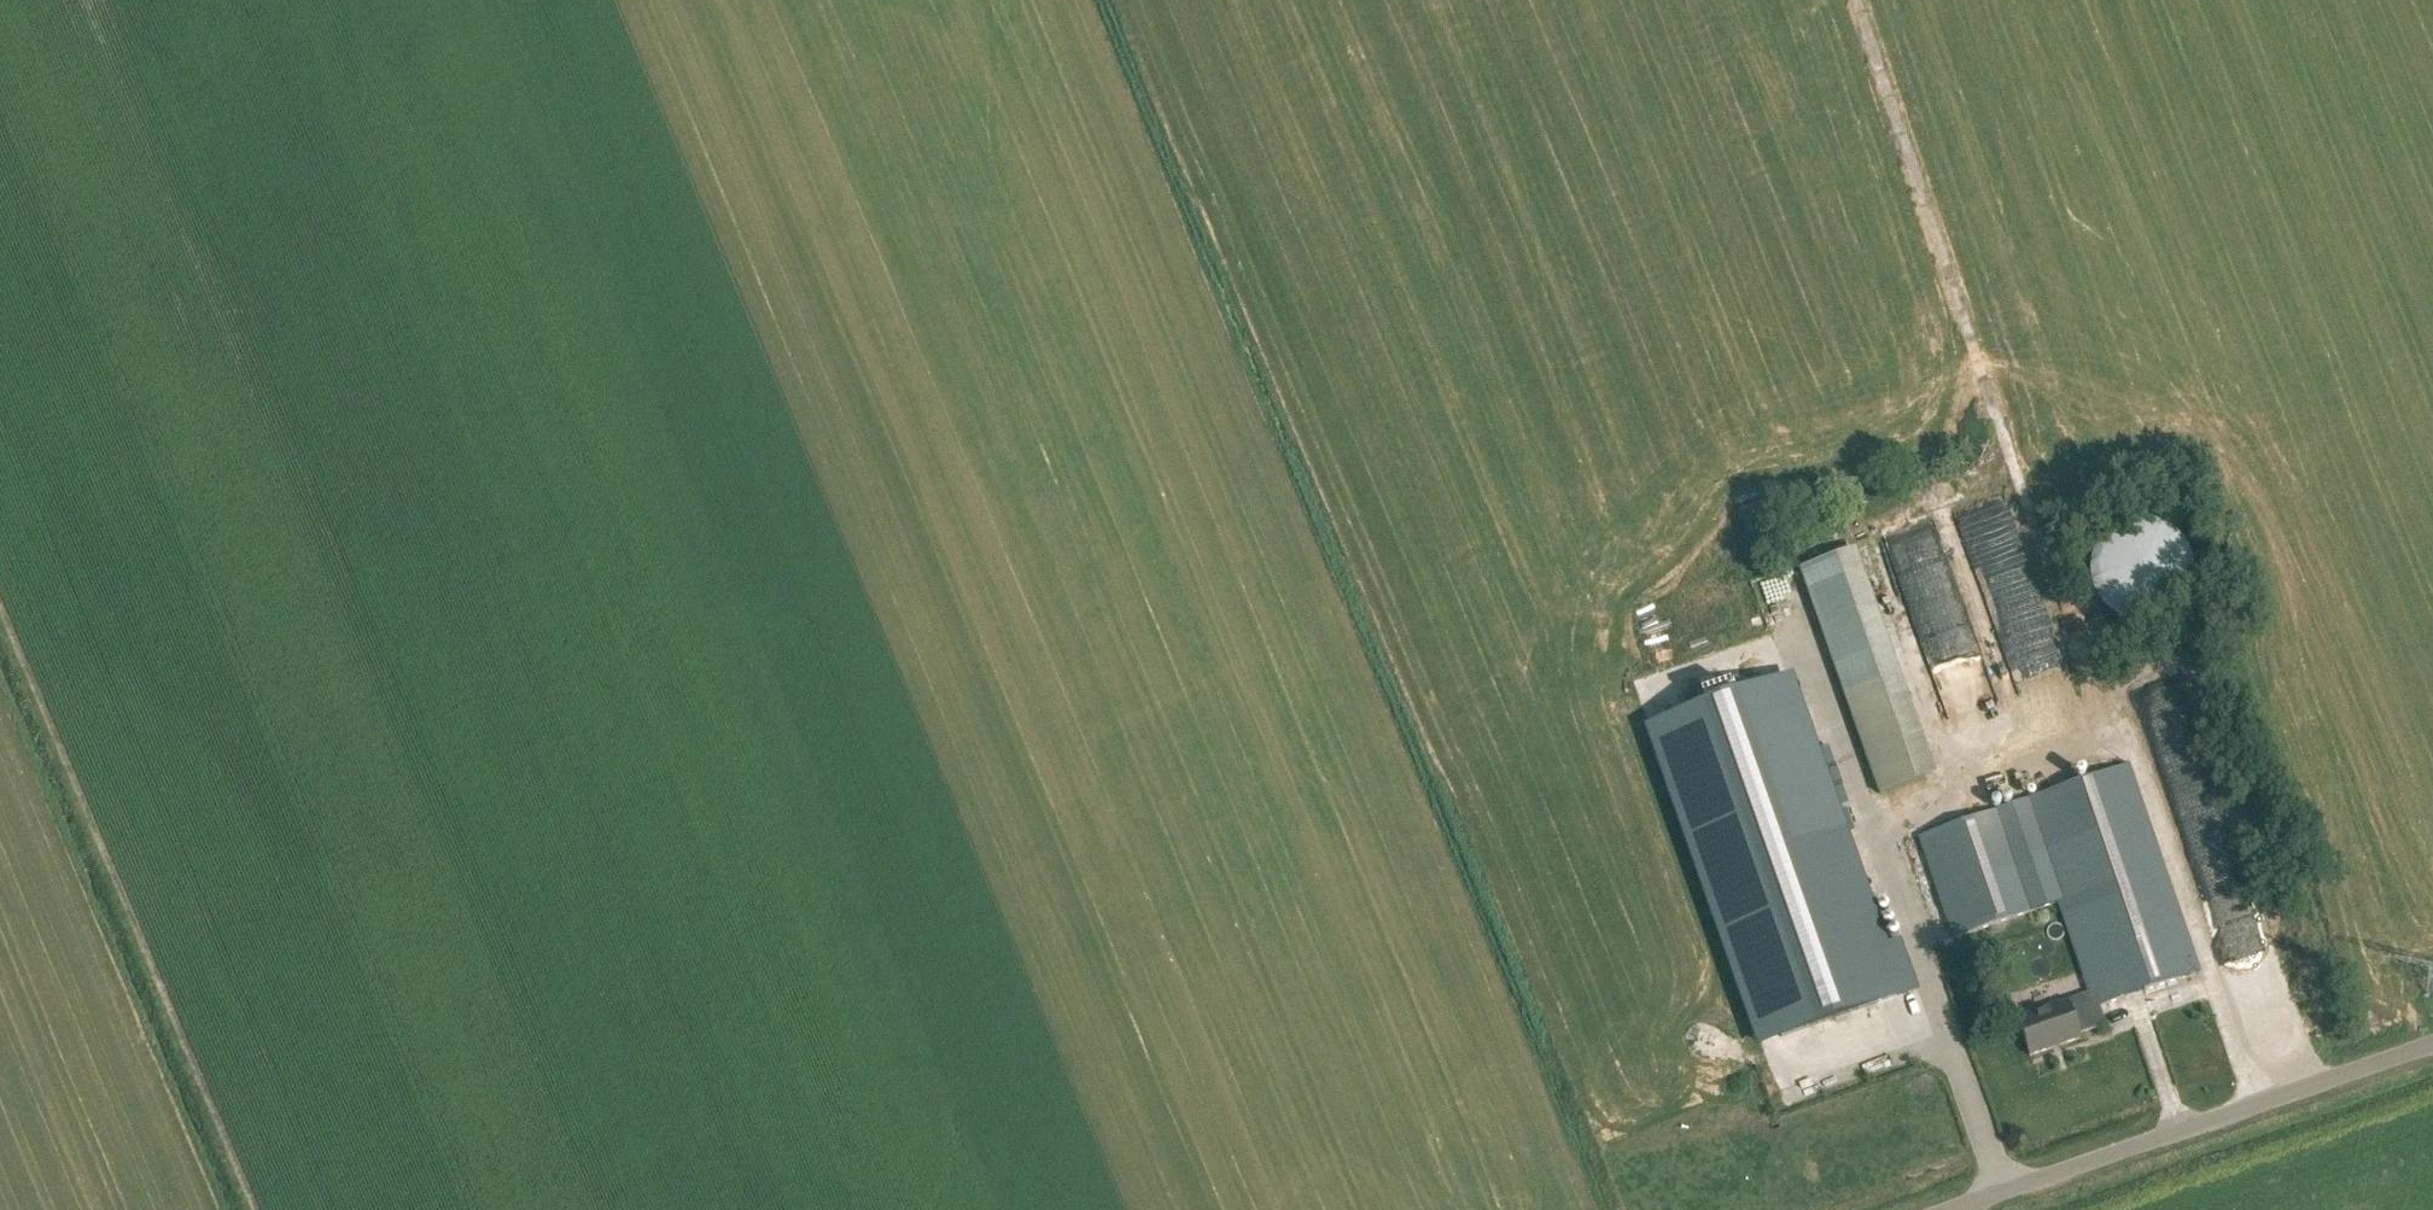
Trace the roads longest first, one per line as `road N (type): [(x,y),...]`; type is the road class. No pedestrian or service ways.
road 1 (unclassified): [(1949,1209),(2432,1044)]

